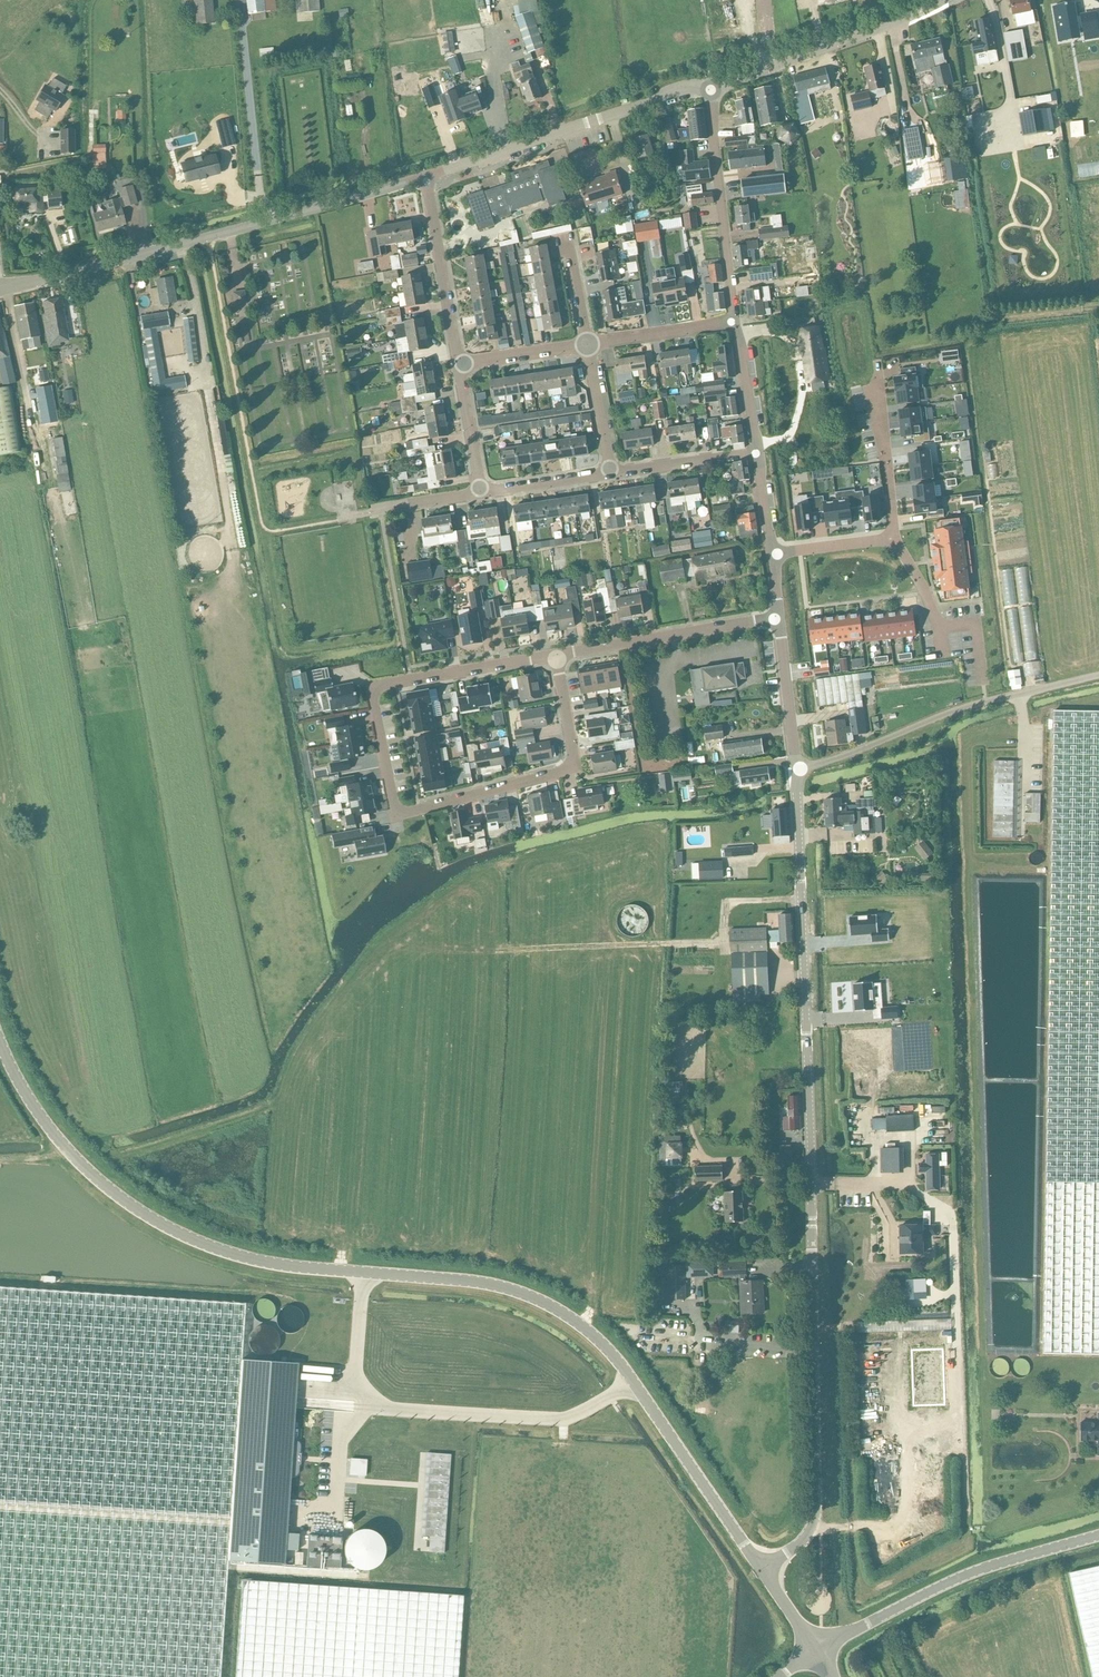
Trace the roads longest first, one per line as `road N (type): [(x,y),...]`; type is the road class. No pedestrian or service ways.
road 1 (tertiary): [(763,1571),(635,1381),(579,1323),(512,1289),(277,1265),(181,1231),(89,1172),(46,1127),(0,1042)]
road 2 (unclassified): [(763,1571),(808,1535),(816,1519),(806,1021)]
road 3 (tertiary): [(17,284),(426,176)]
road 4 (residential): [(397,815),(375,691),(557,655)]
road 5 (unclassified): [(818,1651),(978,1569),(1098,1535)]
road 6 (tertiary): [(426,176),(710,89)]
road 7 (residential): [(557,655),(572,766),(397,815)]
road 8 (tertiary): [(710,89),(947,0)]
road 9 (unclassified): [(735,322),(710,89)]
road 10 (residential): [(799,770),(1019,695)]
road 11 (residential): [(557,655),(777,617)]
road 12 (residential): [(458,361),(426,176)]
road 13 (residential): [(892,541),(877,359)]
road 14 (unclassified): [(803,939),(799,770)]
road 15 (residential): [(806,1021),(843,1019),(840,938),(803,939)]
road 16 (unclassified): [(799,770),(777,617)]
road 17 (residential): [(590,344),(735,322)]
road 18 (residential): [(755,453),(610,474)]
road 19 (residential): [(482,494),(458,361)]
road 20 (residential): [(458,361),(590,344)]
road 21 (unclassified): [(755,453),(735,322)]
road 22 (residential): [(610,474),(590,344)]
road 23 (residential): [(610,474),(482,494)]
road 24 (residential): [(892,541),(925,592),(944,653)]
road 25 (residential): [(772,555),(892,541)]

